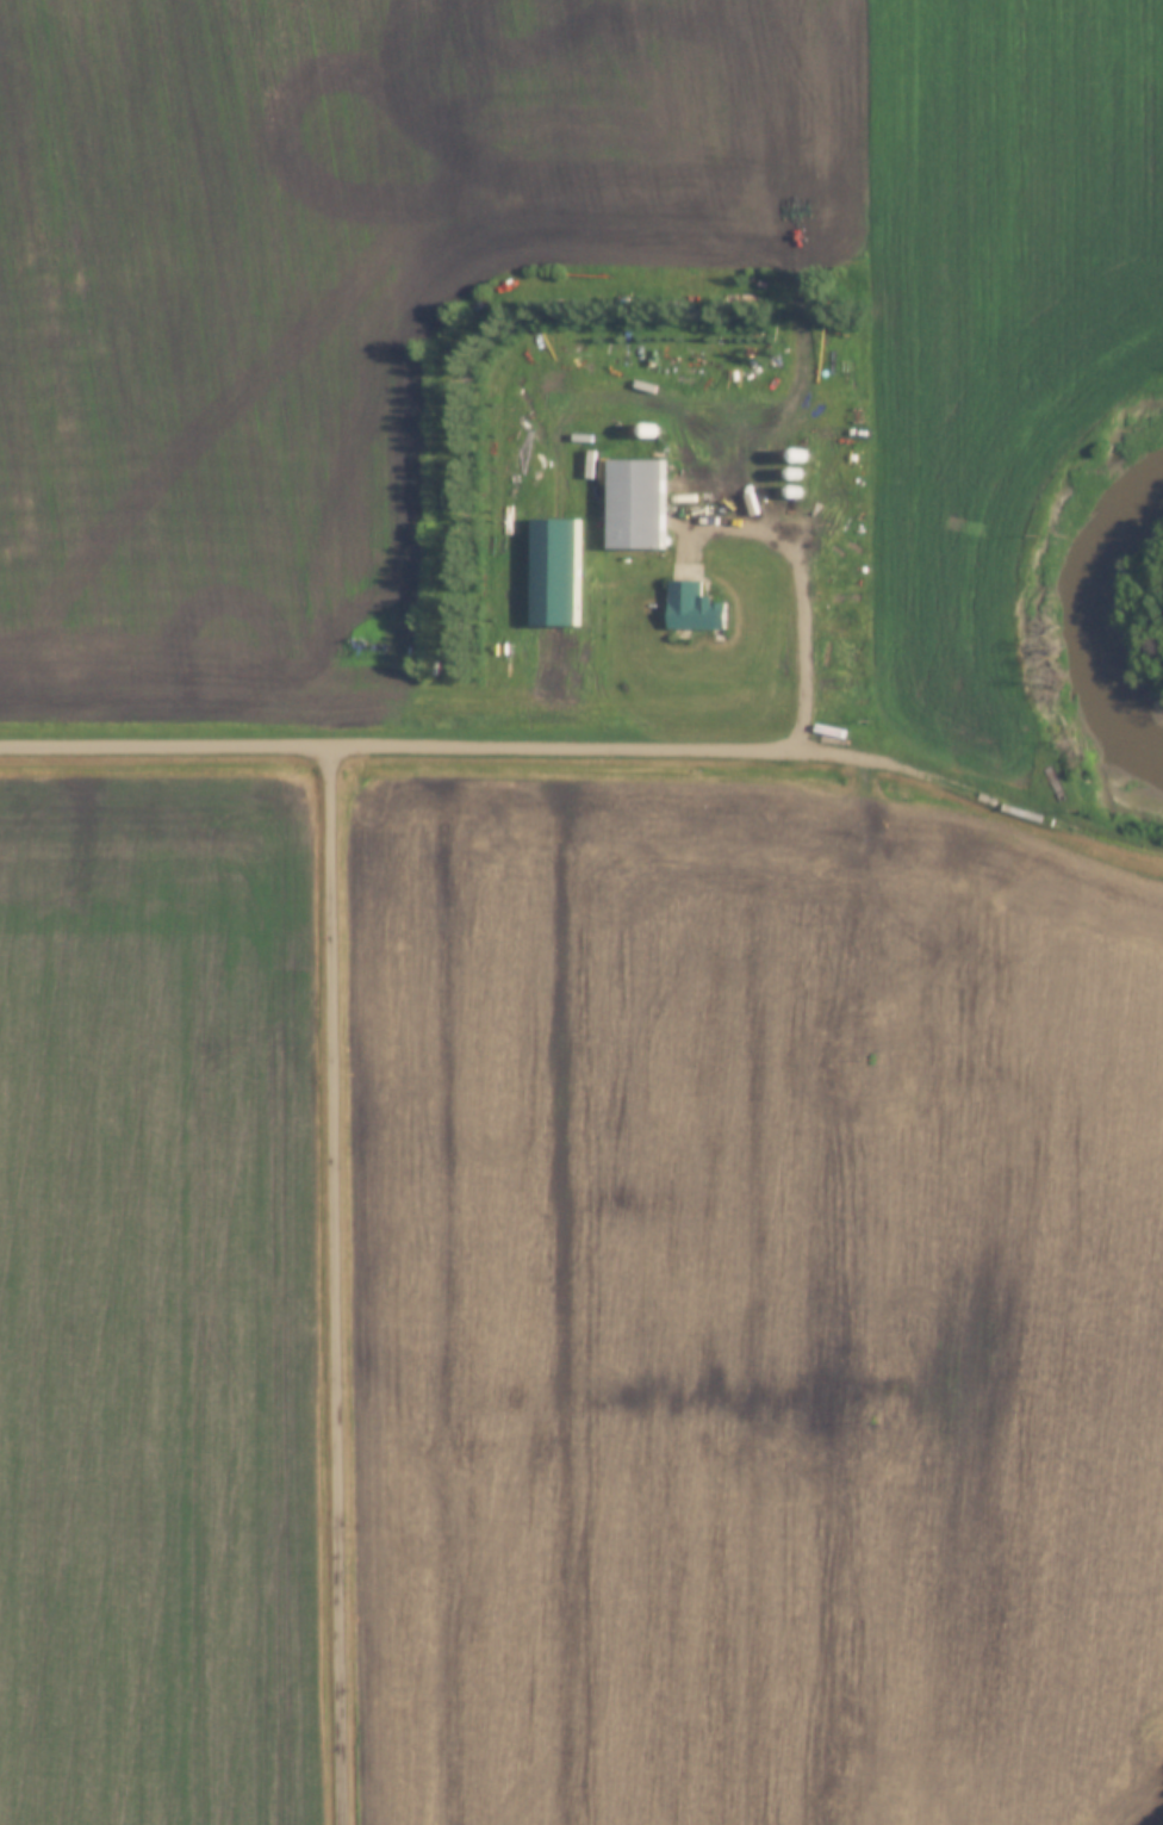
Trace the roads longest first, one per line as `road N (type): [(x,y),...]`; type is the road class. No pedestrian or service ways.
road 1 (residential): [(0,747),(841,751),(910,765),(1162,853)]

